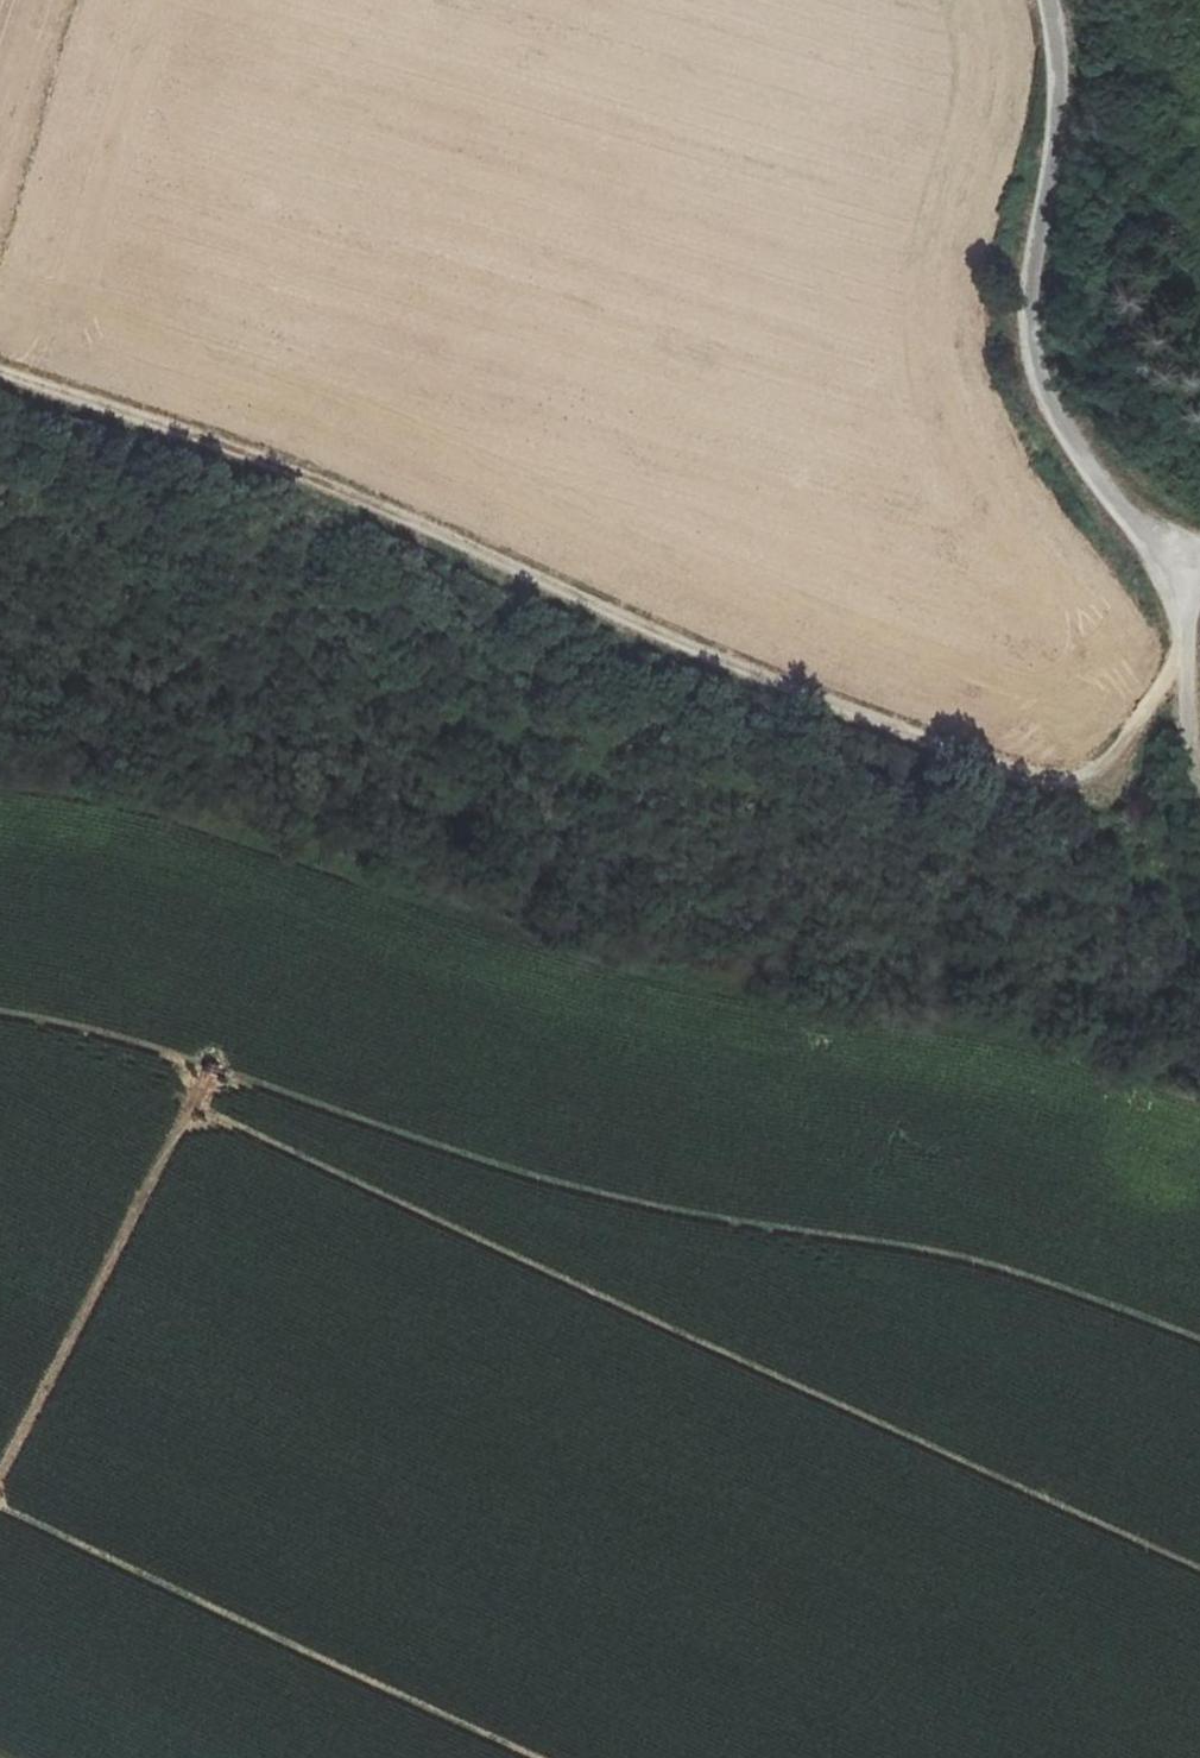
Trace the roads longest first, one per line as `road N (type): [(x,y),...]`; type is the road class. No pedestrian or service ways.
road 1 (track): [(1187,627),(1158,694),(1112,750),(1058,779),(1008,768),(574,603),(265,457),(0,375)]
road 2 (unclassified): [(1040,0),(1051,67),(1048,169),(1029,291),(1029,361),(1065,436),(1182,576),(1199,569)]

